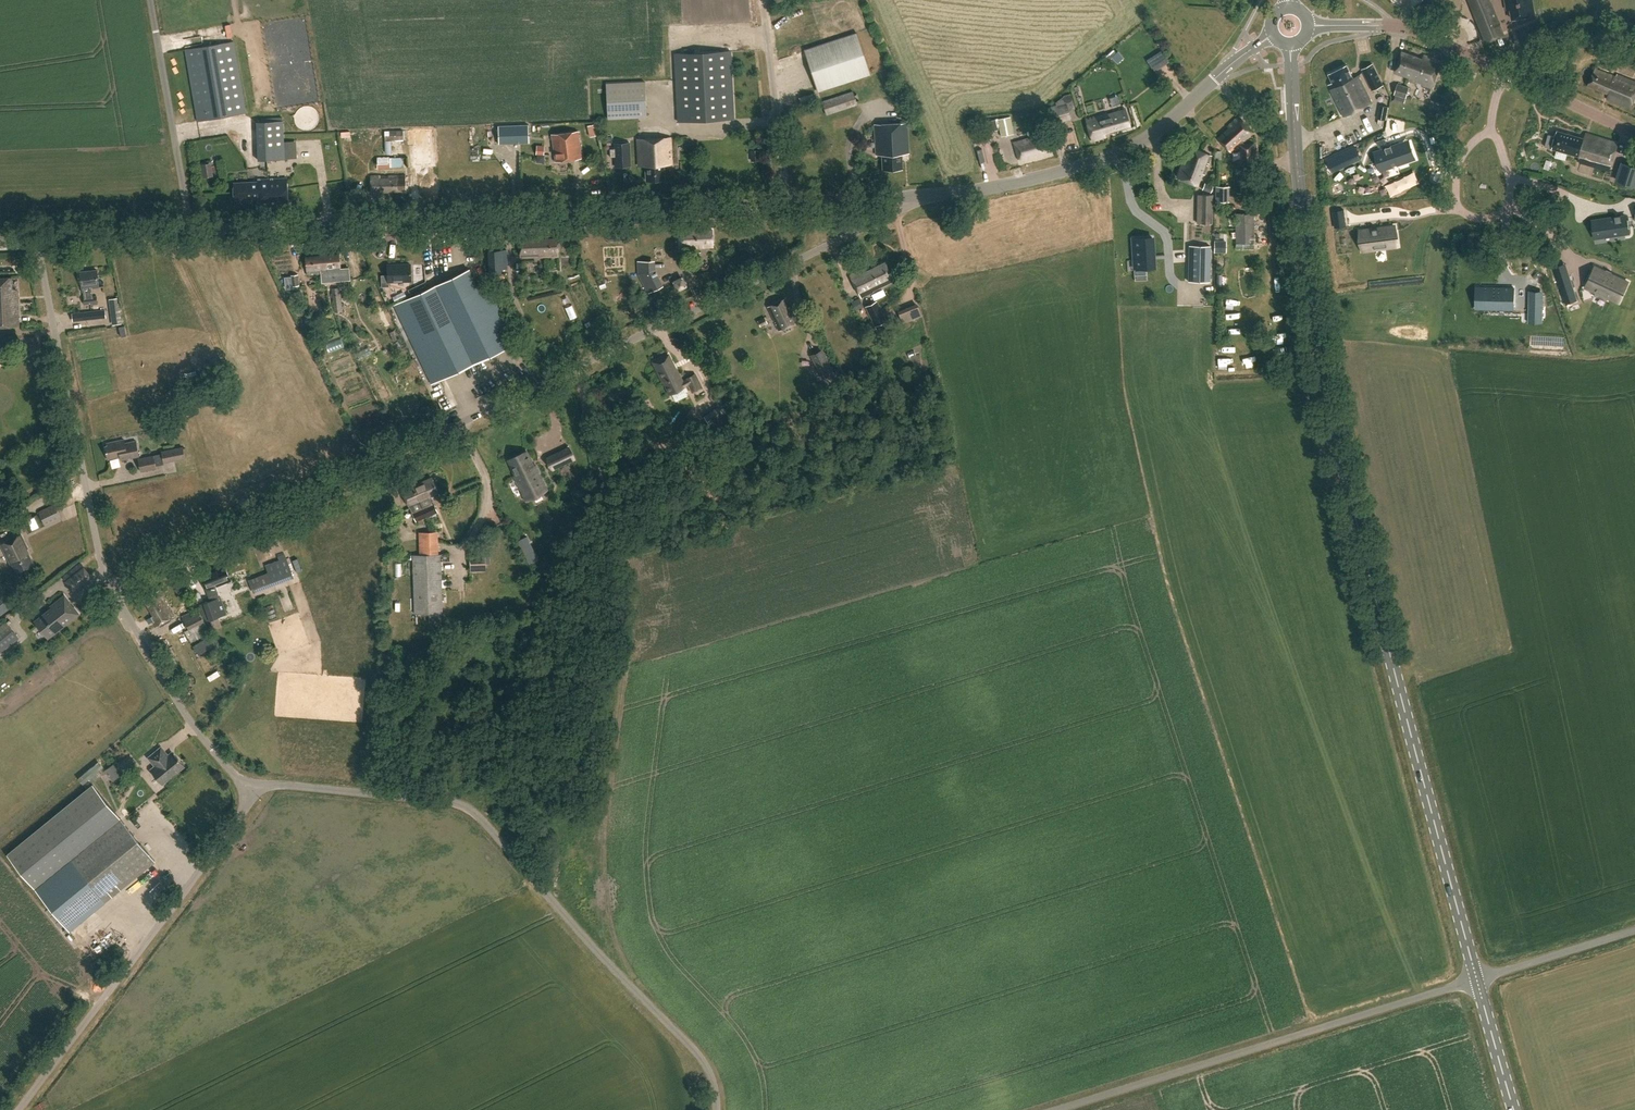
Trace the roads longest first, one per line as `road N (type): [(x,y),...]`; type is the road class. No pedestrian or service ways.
road 1 (primary): [(1477,980),(1344,476),(1307,261),(1290,44)]
road 2 (unclassified): [(114,590),(927,196)]
road 3 (track): [(615,972),(599,835),(632,602),(579,366)]
road 4 (tertiary): [(190,231),(788,202)]
road 5 (unclassified): [(1056,1109),(1477,980)]
road 6 (unclassified): [(254,791),(294,786),(465,808),(615,972)]
road 7 (unclassified): [(17,1109),(254,791)]
road 8 (tertiary): [(927,196),(1104,159),(1156,132),(1273,34)]
road 9 (unclassified): [(114,590),(97,545),(39,248)]
road 10 (unclassified): [(254,791),(185,713),(114,590)]
road 11 (unclassified): [(190,231),(150,0)]
road 12 (residential): [(1489,134),(1458,164),(1456,201),(1472,217),(1493,218),(1510,204),(1496,136)]
road 13 (tertiary): [(1508,75),(1406,27),(1307,25)]
road 14 (unclassified): [(788,202),(762,0)]
road 15 (unclassified): [(714,1109),(714,1084),(701,1059),(615,972)]
road 16 (unclassified): [(1477,980),(1634,931)]
road 17 (tertiary): [(36,236),(190,231)]
road 18 (tertiary): [(788,202),(927,196)]
road 19 (tertiary): [(1634,134),(1508,75)]
road 20 (primary): [(1515,1109),(1477,980)]

